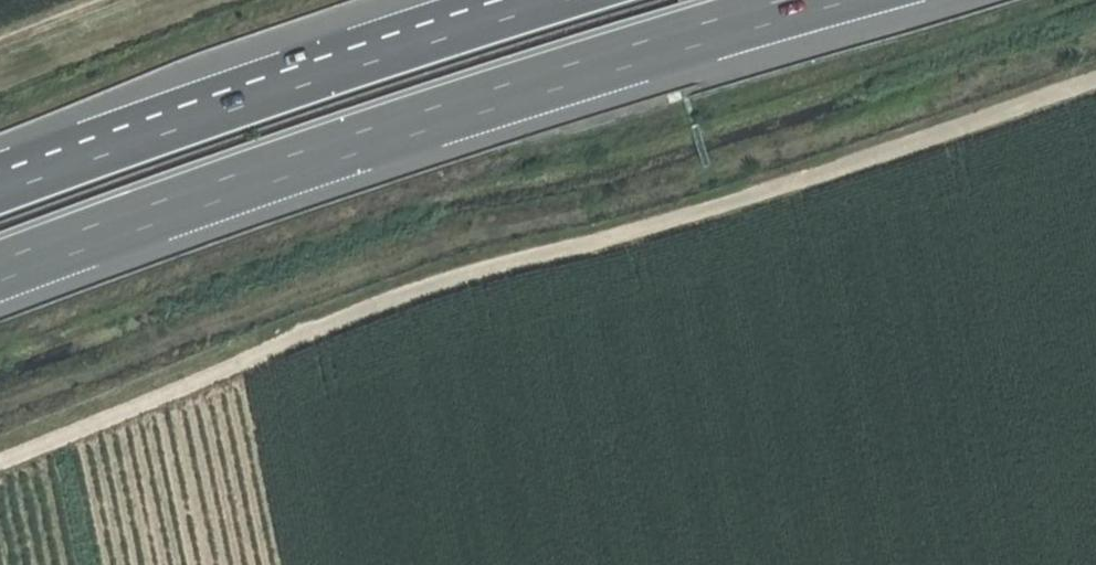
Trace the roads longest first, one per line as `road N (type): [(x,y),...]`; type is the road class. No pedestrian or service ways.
road 1 (track): [(1095,88),(791,190),(448,282),(0,464)]
road 2 (motorway): [(0,260),(508,84),(785,0)]
road 3 (motorway): [(567,0),(0,195)]

